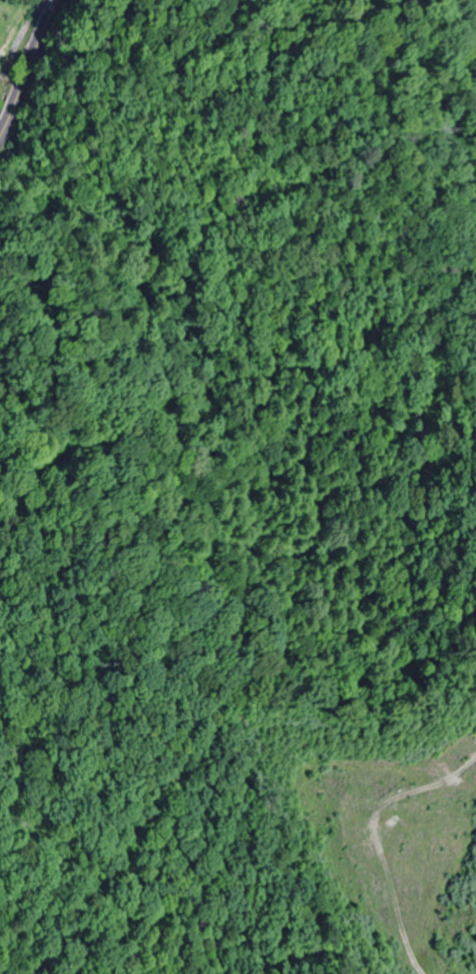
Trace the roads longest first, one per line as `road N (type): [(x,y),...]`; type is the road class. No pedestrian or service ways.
road 1 (tertiary): [(0,140),(65,0)]

